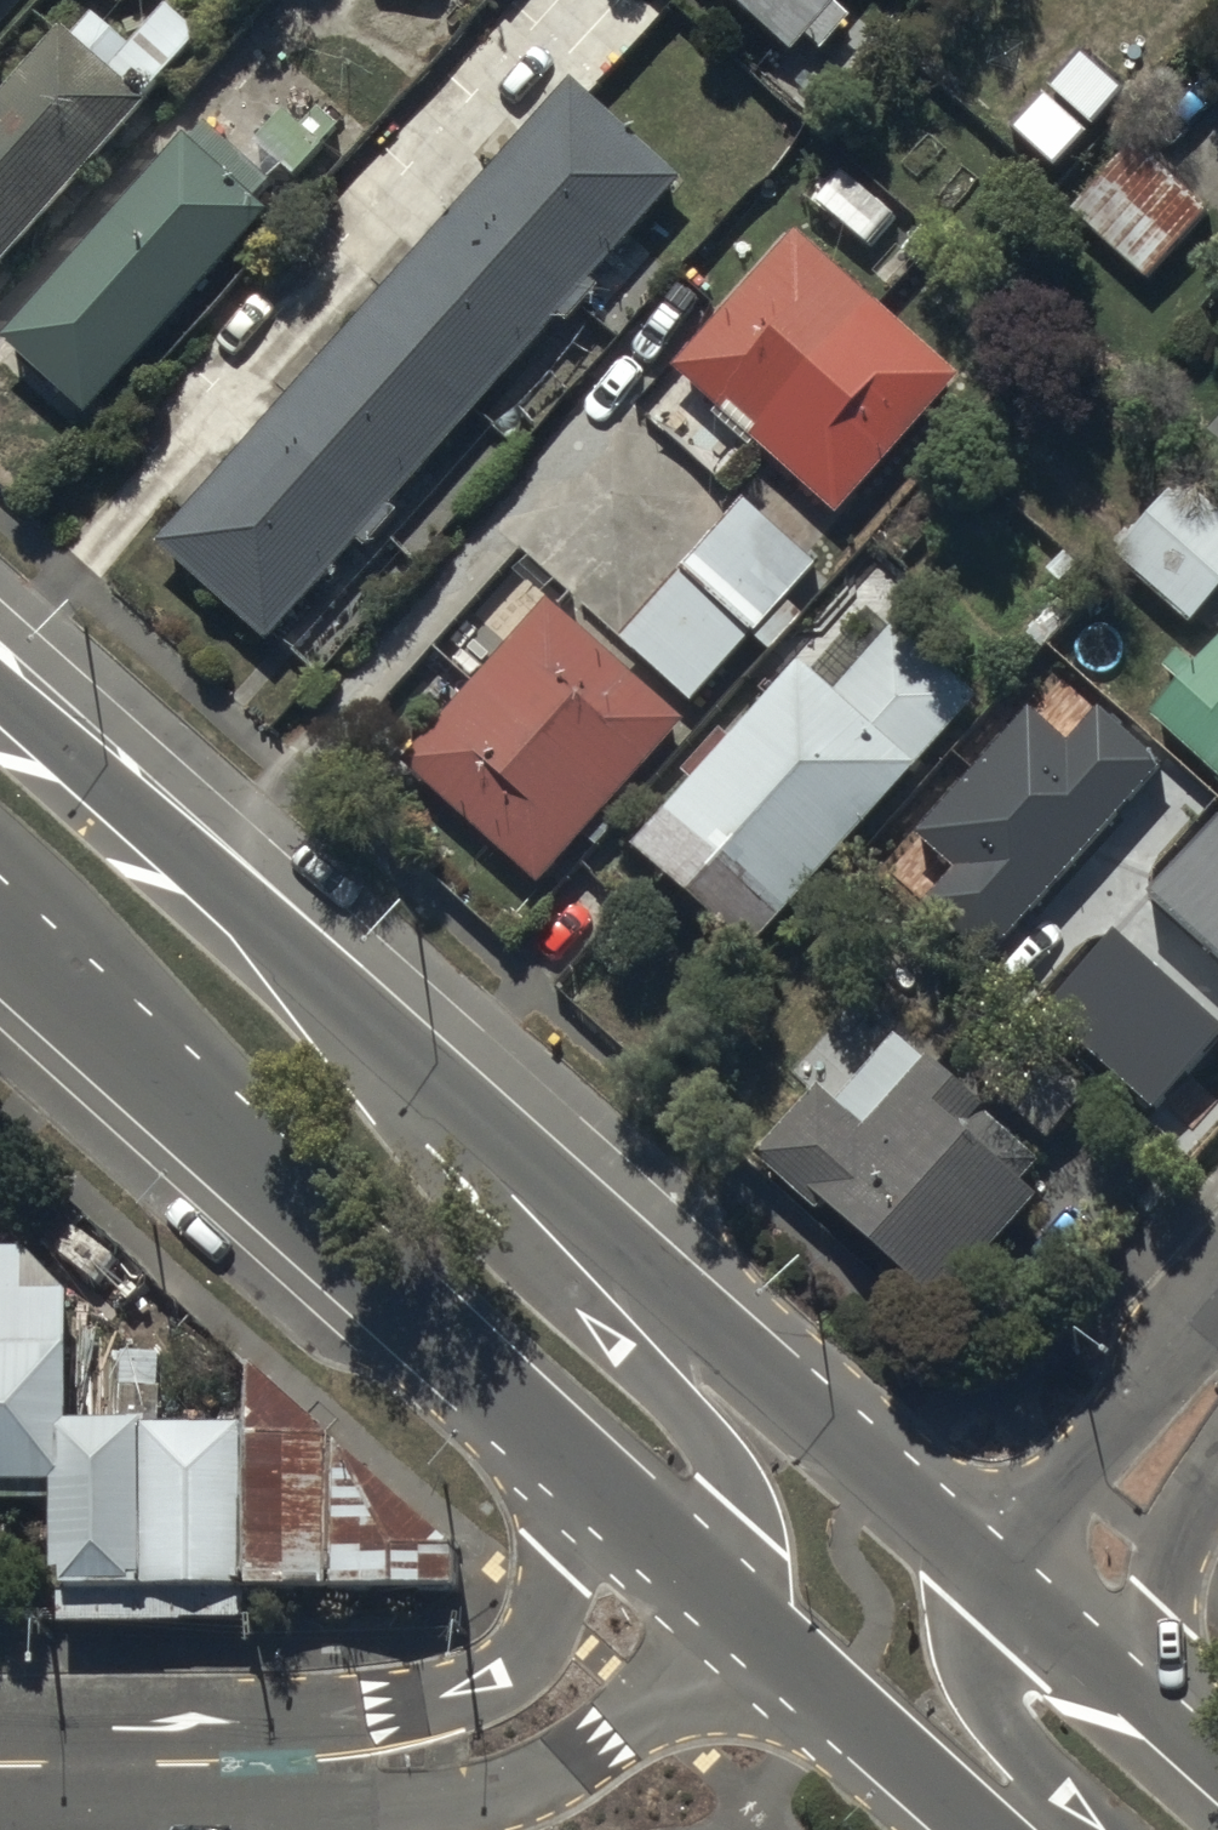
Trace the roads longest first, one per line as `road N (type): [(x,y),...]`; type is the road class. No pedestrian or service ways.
road 1 (secondary): [(303,955),(1024,1621)]
road 2 (residential): [(303,955),(465,1191),(709,1442),(744,1521),(728,1602)]
road 3 (secondary): [(524,1418),(0,931)]
road 4 (residential): [(728,1602),(609,1735),(546,1774),(472,1799),(371,1756)]
road 5 (residential): [(371,1756),(518,1661),(544,1630),(558,1568),(553,1510),(524,1418)]
road 6 (secondary): [(0,691),(303,955)]
road 7 (residential): [(0,1766),(371,1756)]
road 8 (secondary): [(983,1829),(728,1602)]
road 9 (residential): [(1024,1621),(1217,1396)]
road 10 (secondary): [(728,1602),(524,1418)]
road 11 (residential): [(1106,1829),(1006,1734),(995,1694),(1003,1652),(1024,1621)]
road 12 (secondary): [(1024,1621),(1217,1790)]

